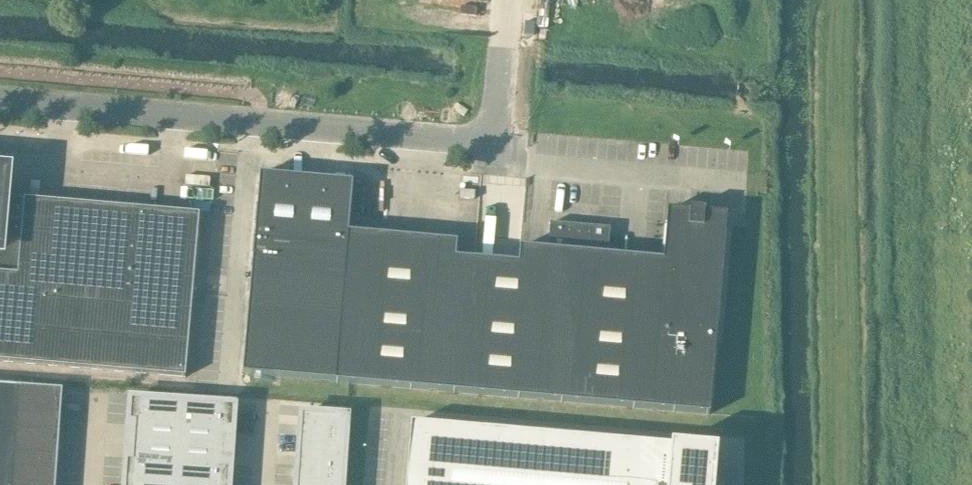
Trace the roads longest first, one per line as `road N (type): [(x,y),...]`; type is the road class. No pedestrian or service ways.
road 1 (unclassified): [(0,99),(495,141)]

